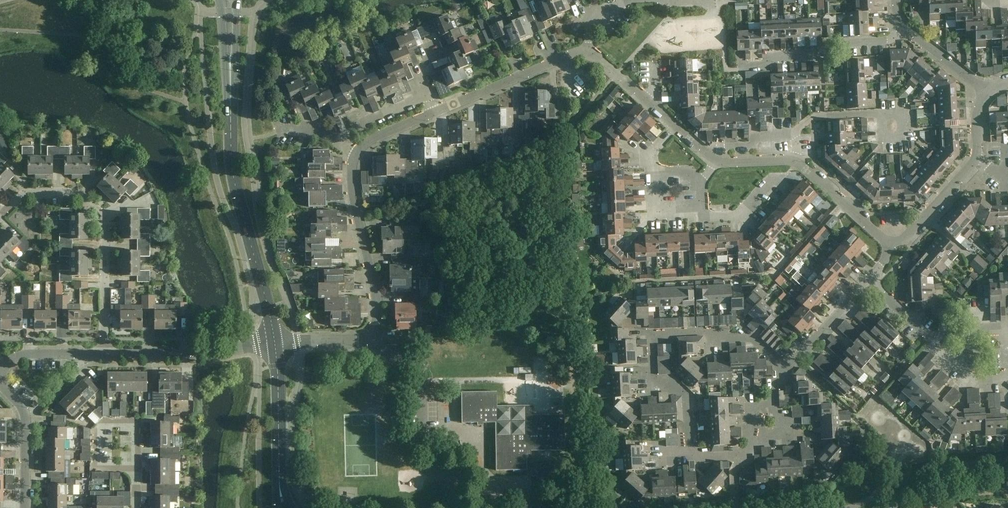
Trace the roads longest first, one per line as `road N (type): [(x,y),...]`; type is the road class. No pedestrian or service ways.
road 1 (residential): [(690,456),(688,395),(672,383),(654,384),(654,336),(746,335),(785,368)]
road 2 (residential): [(356,154),(353,187),(378,307),(376,340),(276,344)]
road 3 (residential): [(107,355),(101,215),(67,192),(25,194),(0,216)]
road 4 (tertiary): [(276,344),(233,180),(231,94)]
road 5 (residential): [(744,68),(820,55),(834,43),(888,39),(907,28)]
road 6 (residential): [(107,355),(276,344)]
road 7 (residential): [(587,52),(435,112)]
road 8 (residential): [(0,383),(24,409),(26,507)]
road 9 (residential): [(891,247),(801,163)]
road 10 (tertiary): [(279,467),(276,344)]
road 11 (residential): [(891,247),(976,159)]
road 12 (residential): [(785,368),(869,282)]

